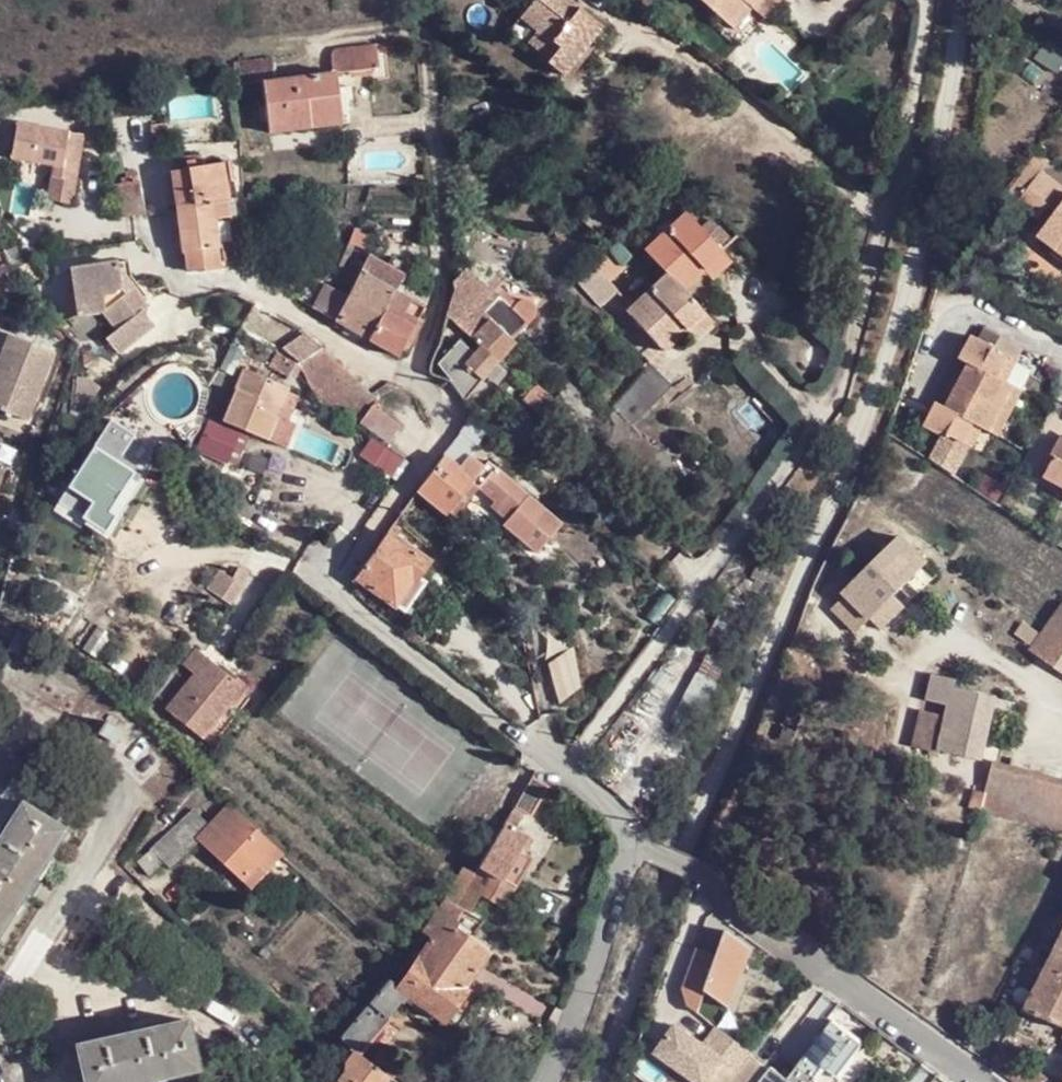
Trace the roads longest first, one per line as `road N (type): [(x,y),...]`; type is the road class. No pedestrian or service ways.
road 1 (residential): [(571,769),(347,606),(345,572),(443,432),(432,392),(235,282),(175,281),(166,273),(157,215)]
road 2 (residential): [(571,769),(839,390),(904,133),(925,0)]
road 3 (track): [(411,379),(444,287),(427,29),(321,41)]
road 4 (residential): [(631,835),(705,873),(979,1081)]
road 5 (residential): [(544,1081),(561,1054),(631,835)]

